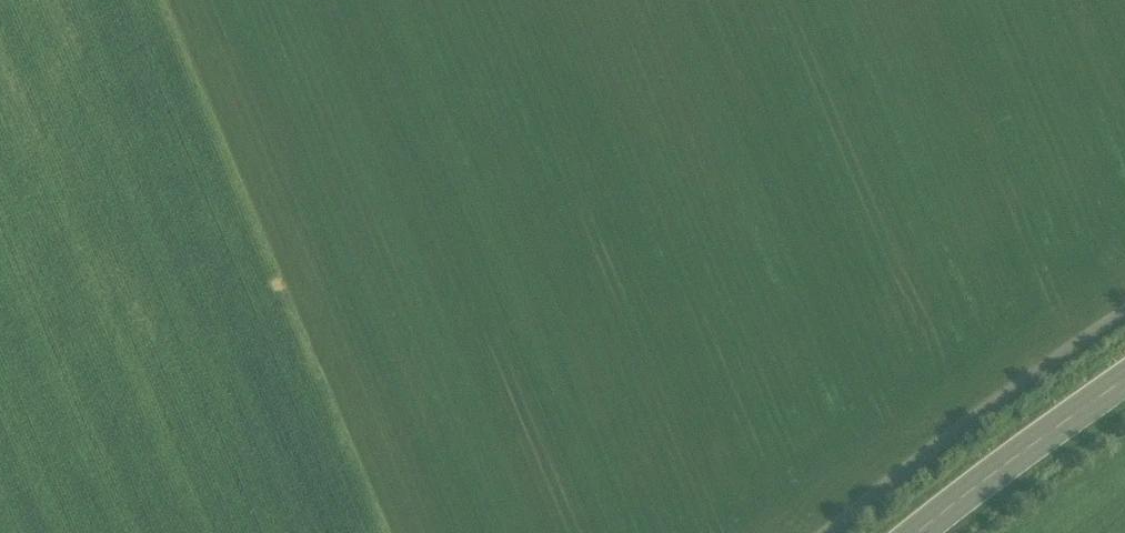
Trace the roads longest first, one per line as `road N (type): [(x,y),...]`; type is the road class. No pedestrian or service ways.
road 1 (primary): [(1124,376),(916,532)]

